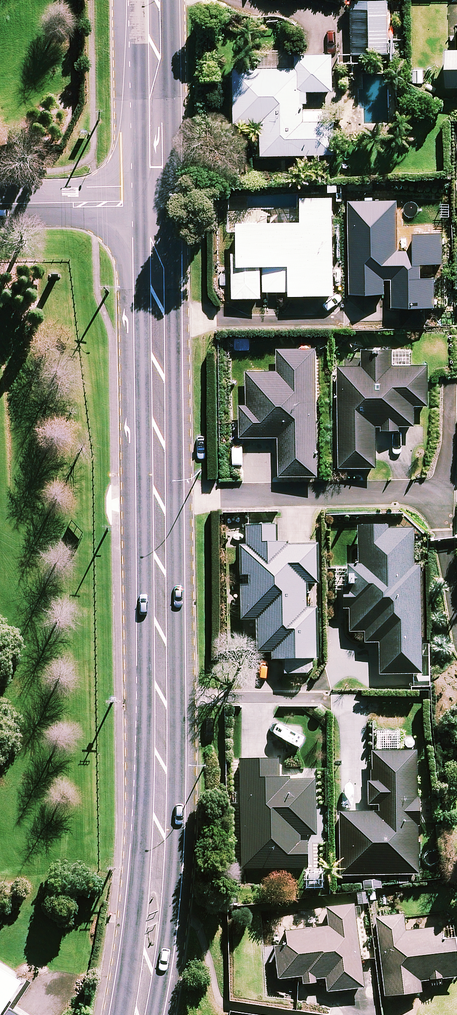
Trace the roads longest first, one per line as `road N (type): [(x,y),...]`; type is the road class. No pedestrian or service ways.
road 1 (secondary): [(140,1014),(158,862),(159,497)]
road 2 (secondary): [(159,497),(155,204)]
road 3 (residential): [(159,497),(443,494)]
road 4 (secondary): [(155,204),(153,0)]
road 5 (residential): [(0,205),(155,204)]

